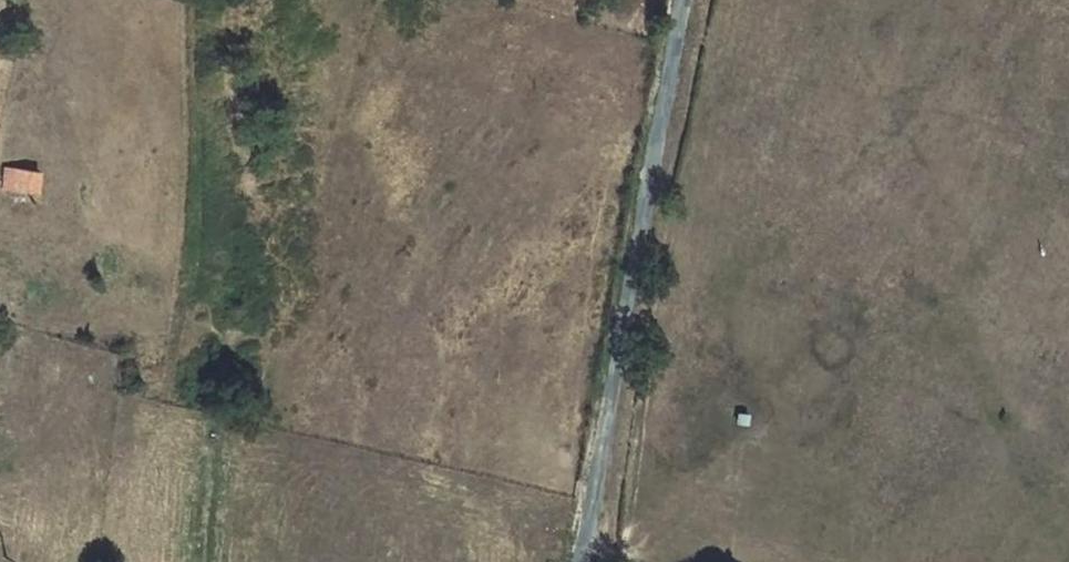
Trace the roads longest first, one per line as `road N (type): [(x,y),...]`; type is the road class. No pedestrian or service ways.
road 1 (unclassified): [(583,561),(682,0)]

